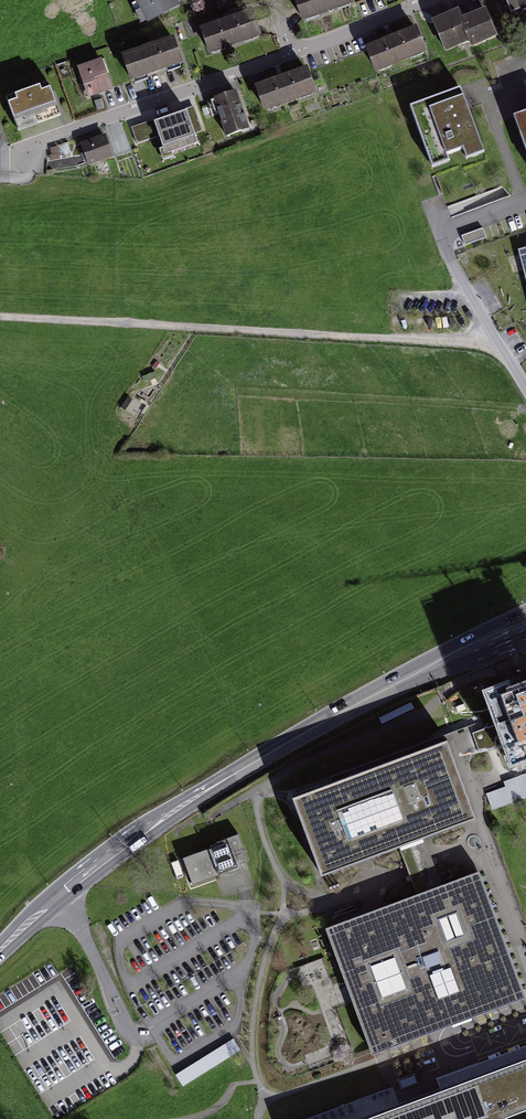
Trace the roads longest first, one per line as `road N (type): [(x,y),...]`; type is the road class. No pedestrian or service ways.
road 1 (primary): [(525,622),(328,721),(184,806),(0,952)]
road 2 (residential): [(292,52),(24,146)]
road 3 (residential): [(423,0),(292,52)]

